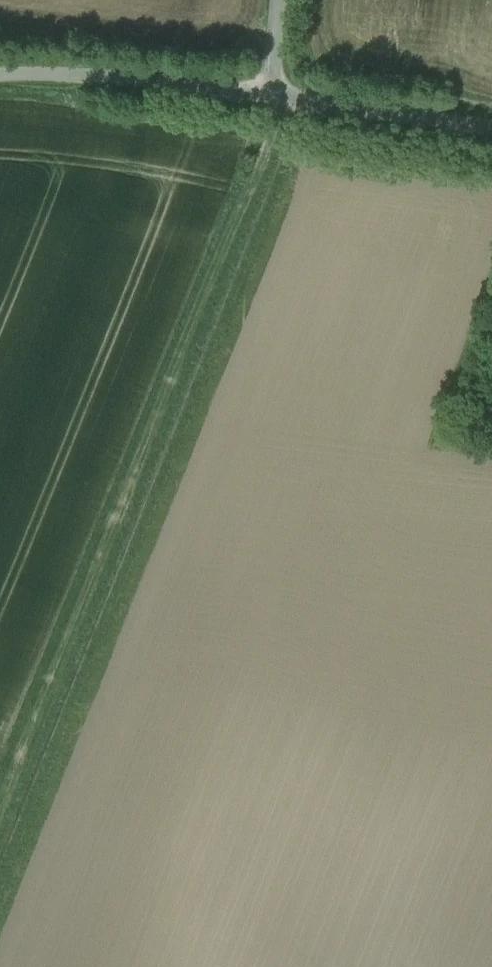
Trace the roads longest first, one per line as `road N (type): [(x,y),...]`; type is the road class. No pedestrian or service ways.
road 1 (unclassified): [(275,99),(0,79)]
road 2 (unclassified): [(491,129),(275,99)]

